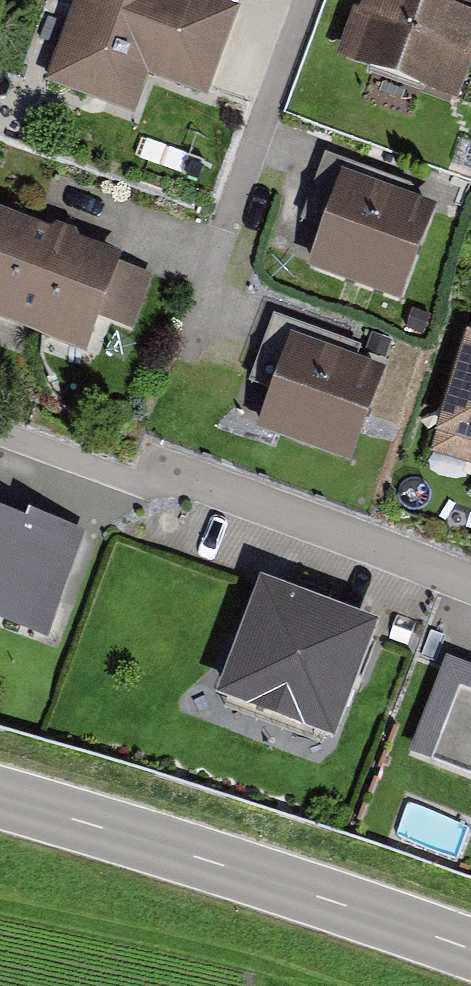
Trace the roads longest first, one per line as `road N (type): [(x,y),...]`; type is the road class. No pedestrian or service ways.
road 1 (residential): [(470,587),(162,470),(143,484),(0,432)]
road 2 (primary): [(0,798),(470,949)]
road 3 (residential): [(193,311),(307,0)]

